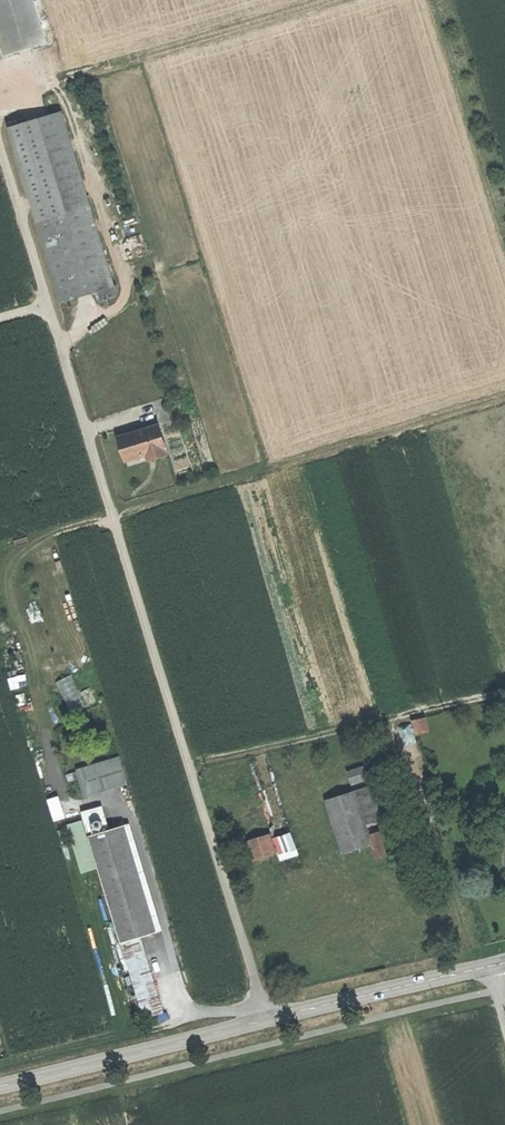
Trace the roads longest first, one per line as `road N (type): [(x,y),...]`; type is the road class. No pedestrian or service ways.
road 1 (tertiary): [(504,963),(0,1085)]
road 2 (track): [(116,516),(504,397)]
road 3 (track): [(0,98),(322,0)]
road 4 (track): [(189,764),(504,690)]

